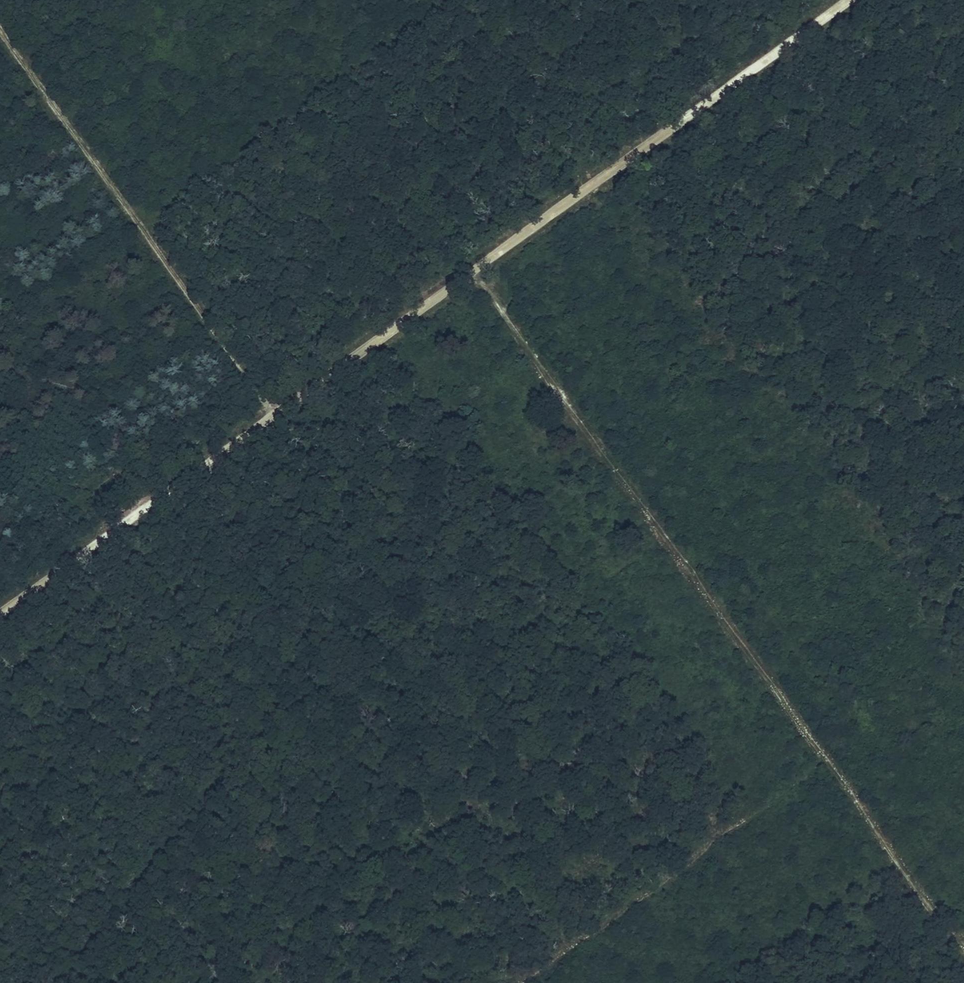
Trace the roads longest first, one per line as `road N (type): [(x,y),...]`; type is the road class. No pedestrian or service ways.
road 1 (track): [(845,0),(0,610)]

